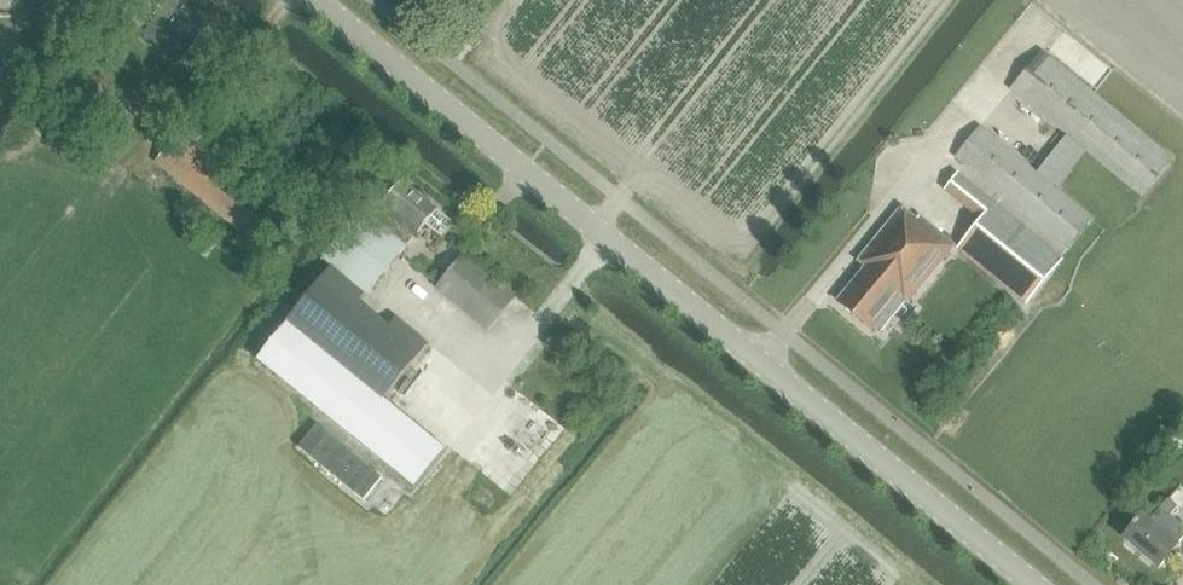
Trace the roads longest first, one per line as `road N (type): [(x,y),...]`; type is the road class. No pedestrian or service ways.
road 1 (tertiary): [(1037,584),(319,0)]

